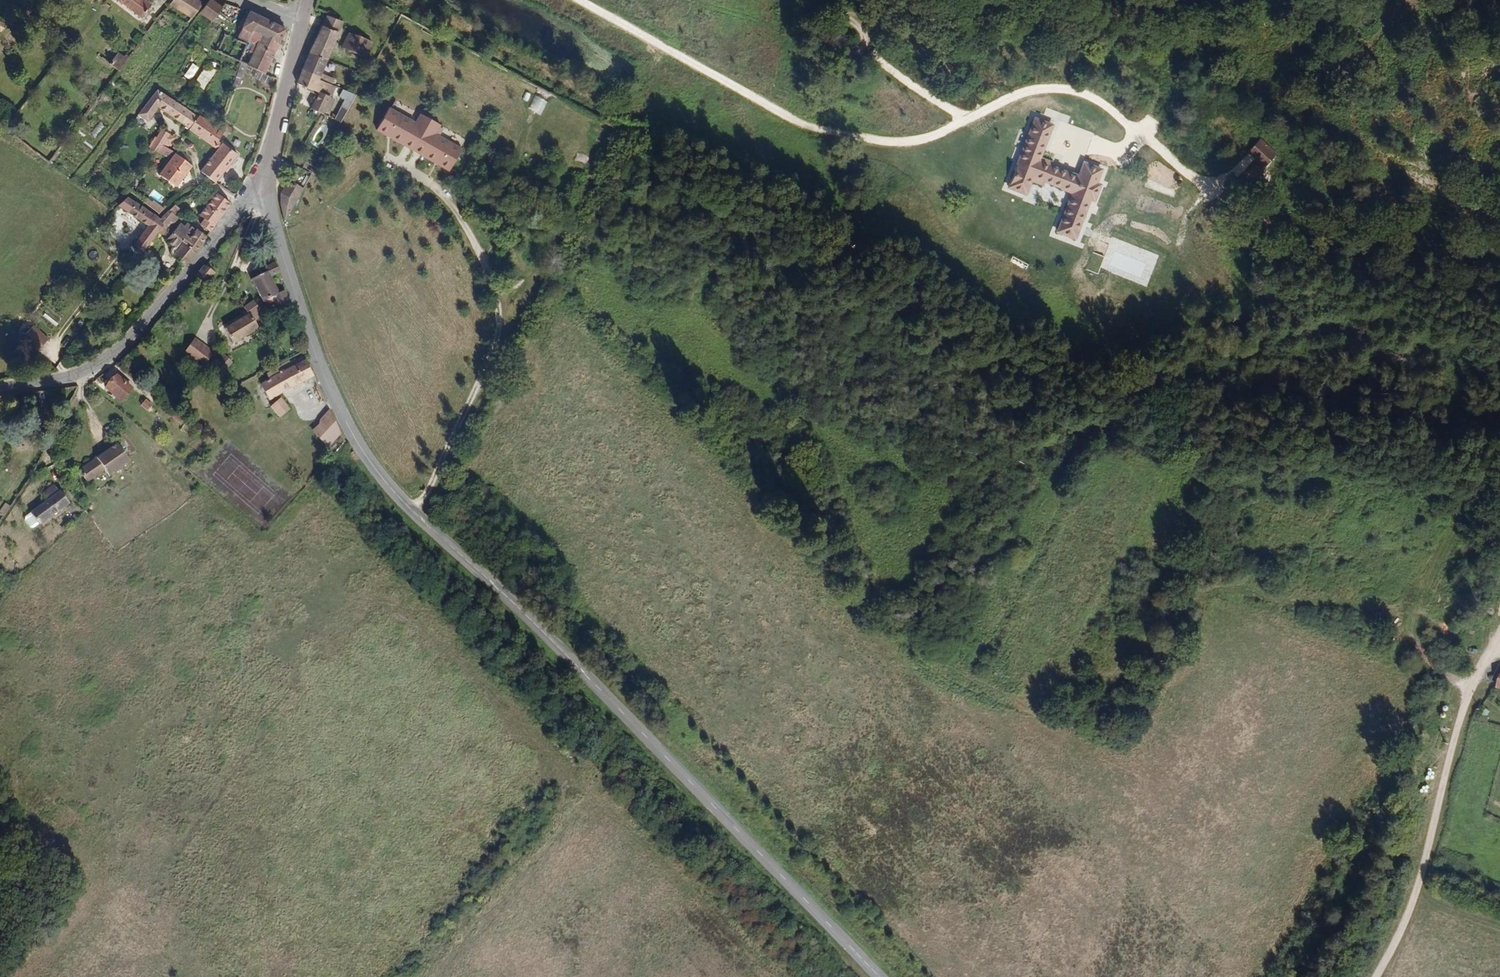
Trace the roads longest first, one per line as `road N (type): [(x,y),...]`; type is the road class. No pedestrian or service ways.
road 1 (secondary): [(877,976),(370,470),(320,361),(269,175)]
road 2 (secondary): [(269,175),(176,303),(118,360),(0,392)]
road 3 (secondary): [(303,21),(269,175)]

